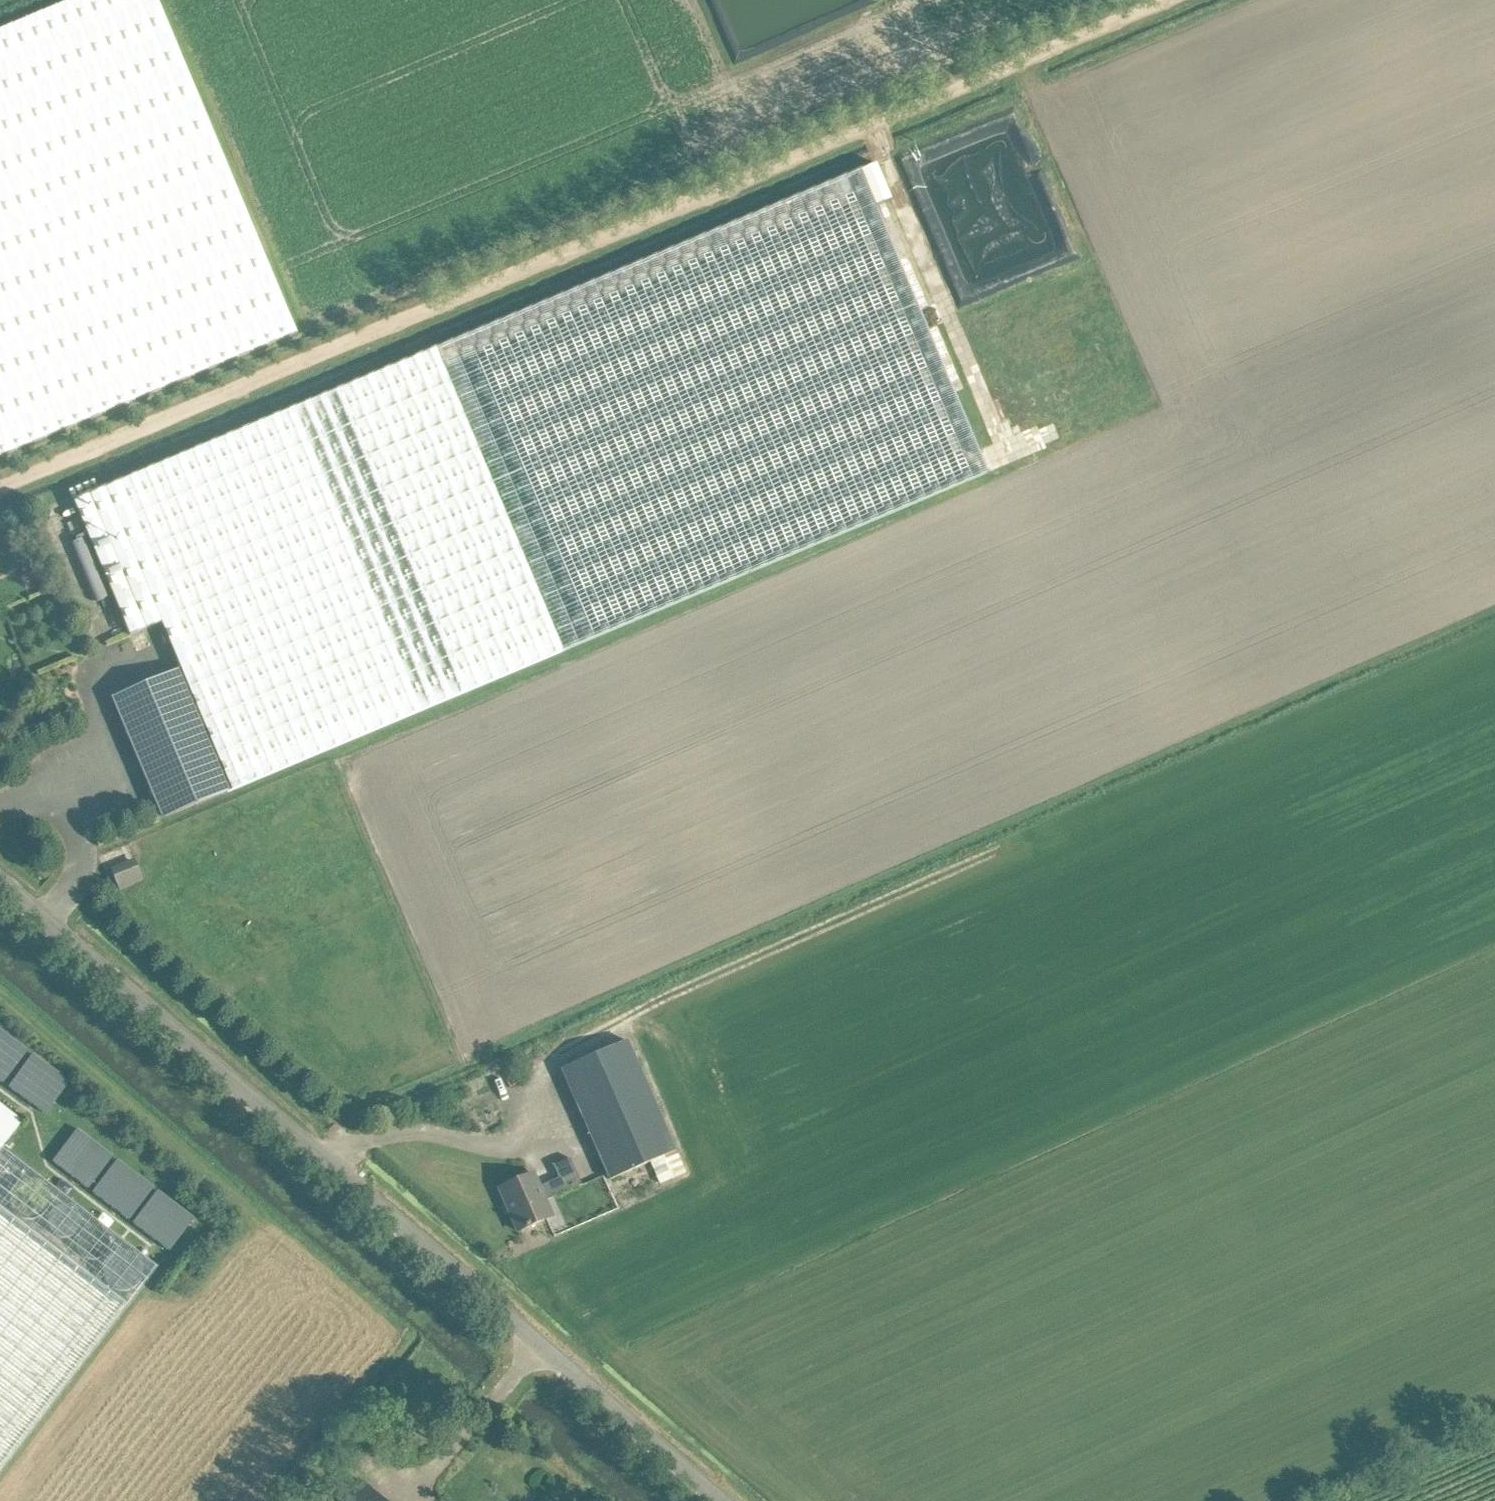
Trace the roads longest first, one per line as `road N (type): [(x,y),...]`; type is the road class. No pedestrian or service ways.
road 1 (track): [(0,490),(1166,0)]
road 2 (unclassified): [(729,1500),(0,881)]

